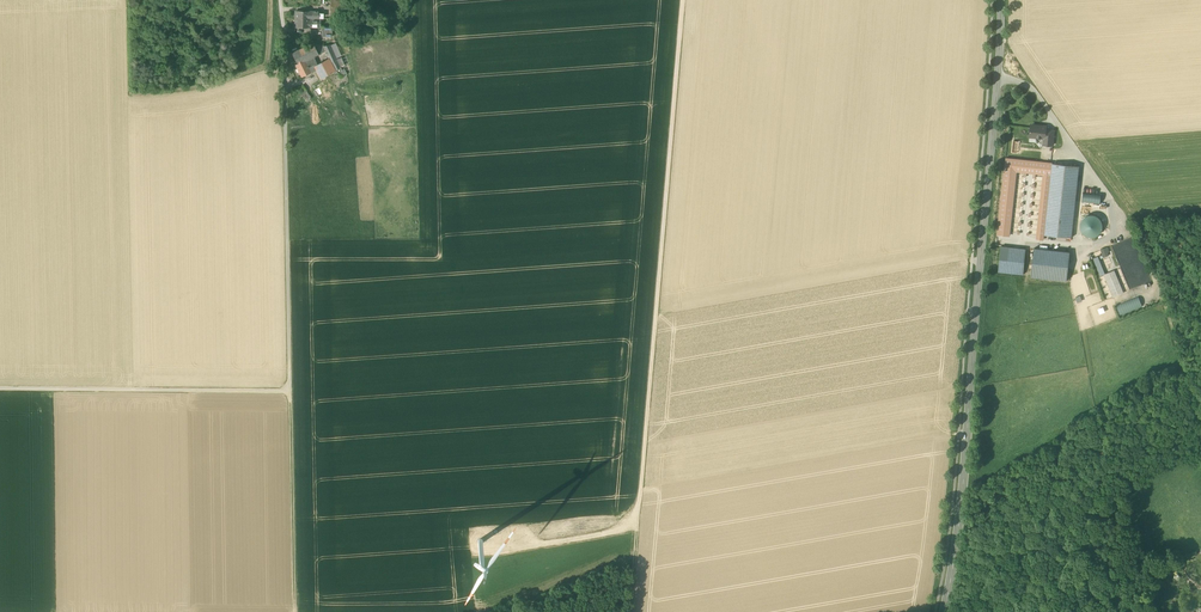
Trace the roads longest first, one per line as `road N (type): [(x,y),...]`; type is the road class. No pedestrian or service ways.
road 1 (secondary): [(1000,0),(964,486),(944,611)]
road 2 (track): [(631,611),(682,0)]
road 3 (track): [(1200,443),(1180,351),(1142,245),(1063,131)]
road 4 (track): [(289,391),(0,389)]
road 5 (track): [(289,391),(286,127)]
road 6 (track): [(293,611),(289,391)]
road 7 (unclassified): [(286,127),(281,0)]

